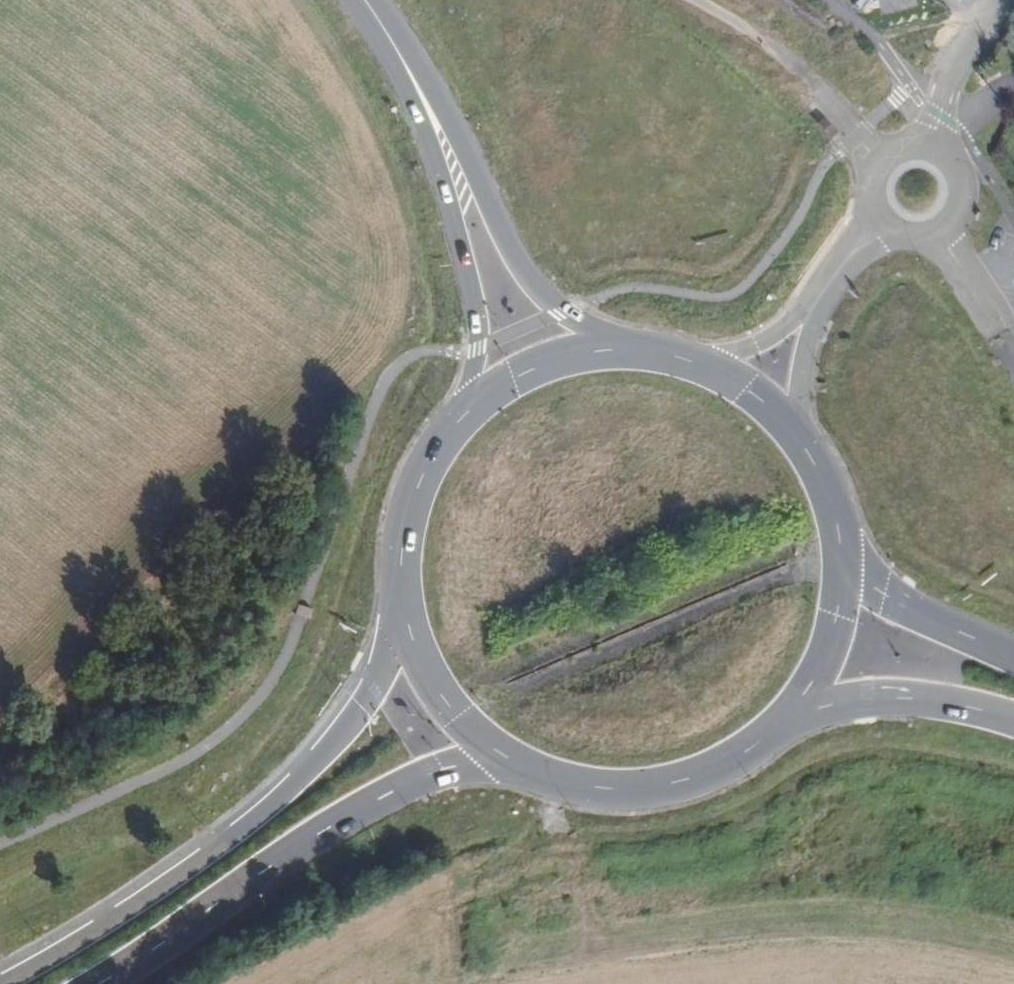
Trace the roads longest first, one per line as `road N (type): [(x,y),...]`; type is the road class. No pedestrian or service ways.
road 1 (primary): [(404,603),(374,687),(295,781),(106,920),(0,981)]
road 2 (primary): [(82,983),(330,824),(494,752)]
road 3 (secondary): [(641,352),(563,312),(531,278),(456,126),(378,15)]
road 4 (secondary): [(378,15),(429,142),(471,285),(478,348),(460,424)]
road 5 (primary): [(494,752),(575,788),(664,789),(707,776),(781,726)]
road 6 (primary): [(781,726),(867,700),(1013,720)]
road 7 (primary): [(1013,659),(898,606),(862,582),(843,555)]
road 8 (primary): [(641,352),(542,367),(460,424)]
road 9 (primary): [(460,424),(419,489),(402,565),(404,603)]
road 10 (primary): [(781,726),(805,697),(836,629),(843,555)]
road 11 (primary): [(404,603),(434,687),(494,752)]
road 12 (residential): [(884,226),(924,240),(961,215),(961,171),(924,145)]
road 13 (residential): [(924,145),(941,116),(951,65),(1006,0)]
road 14 (unclassified): [(799,439),(806,347),(823,296)]
road 15 (unclassified): [(823,296),(758,345),(701,366)]
road 16 (primary): [(843,555),(836,514),(799,439)]
road 17 (primary): [(799,439),(748,388),(701,366)]

